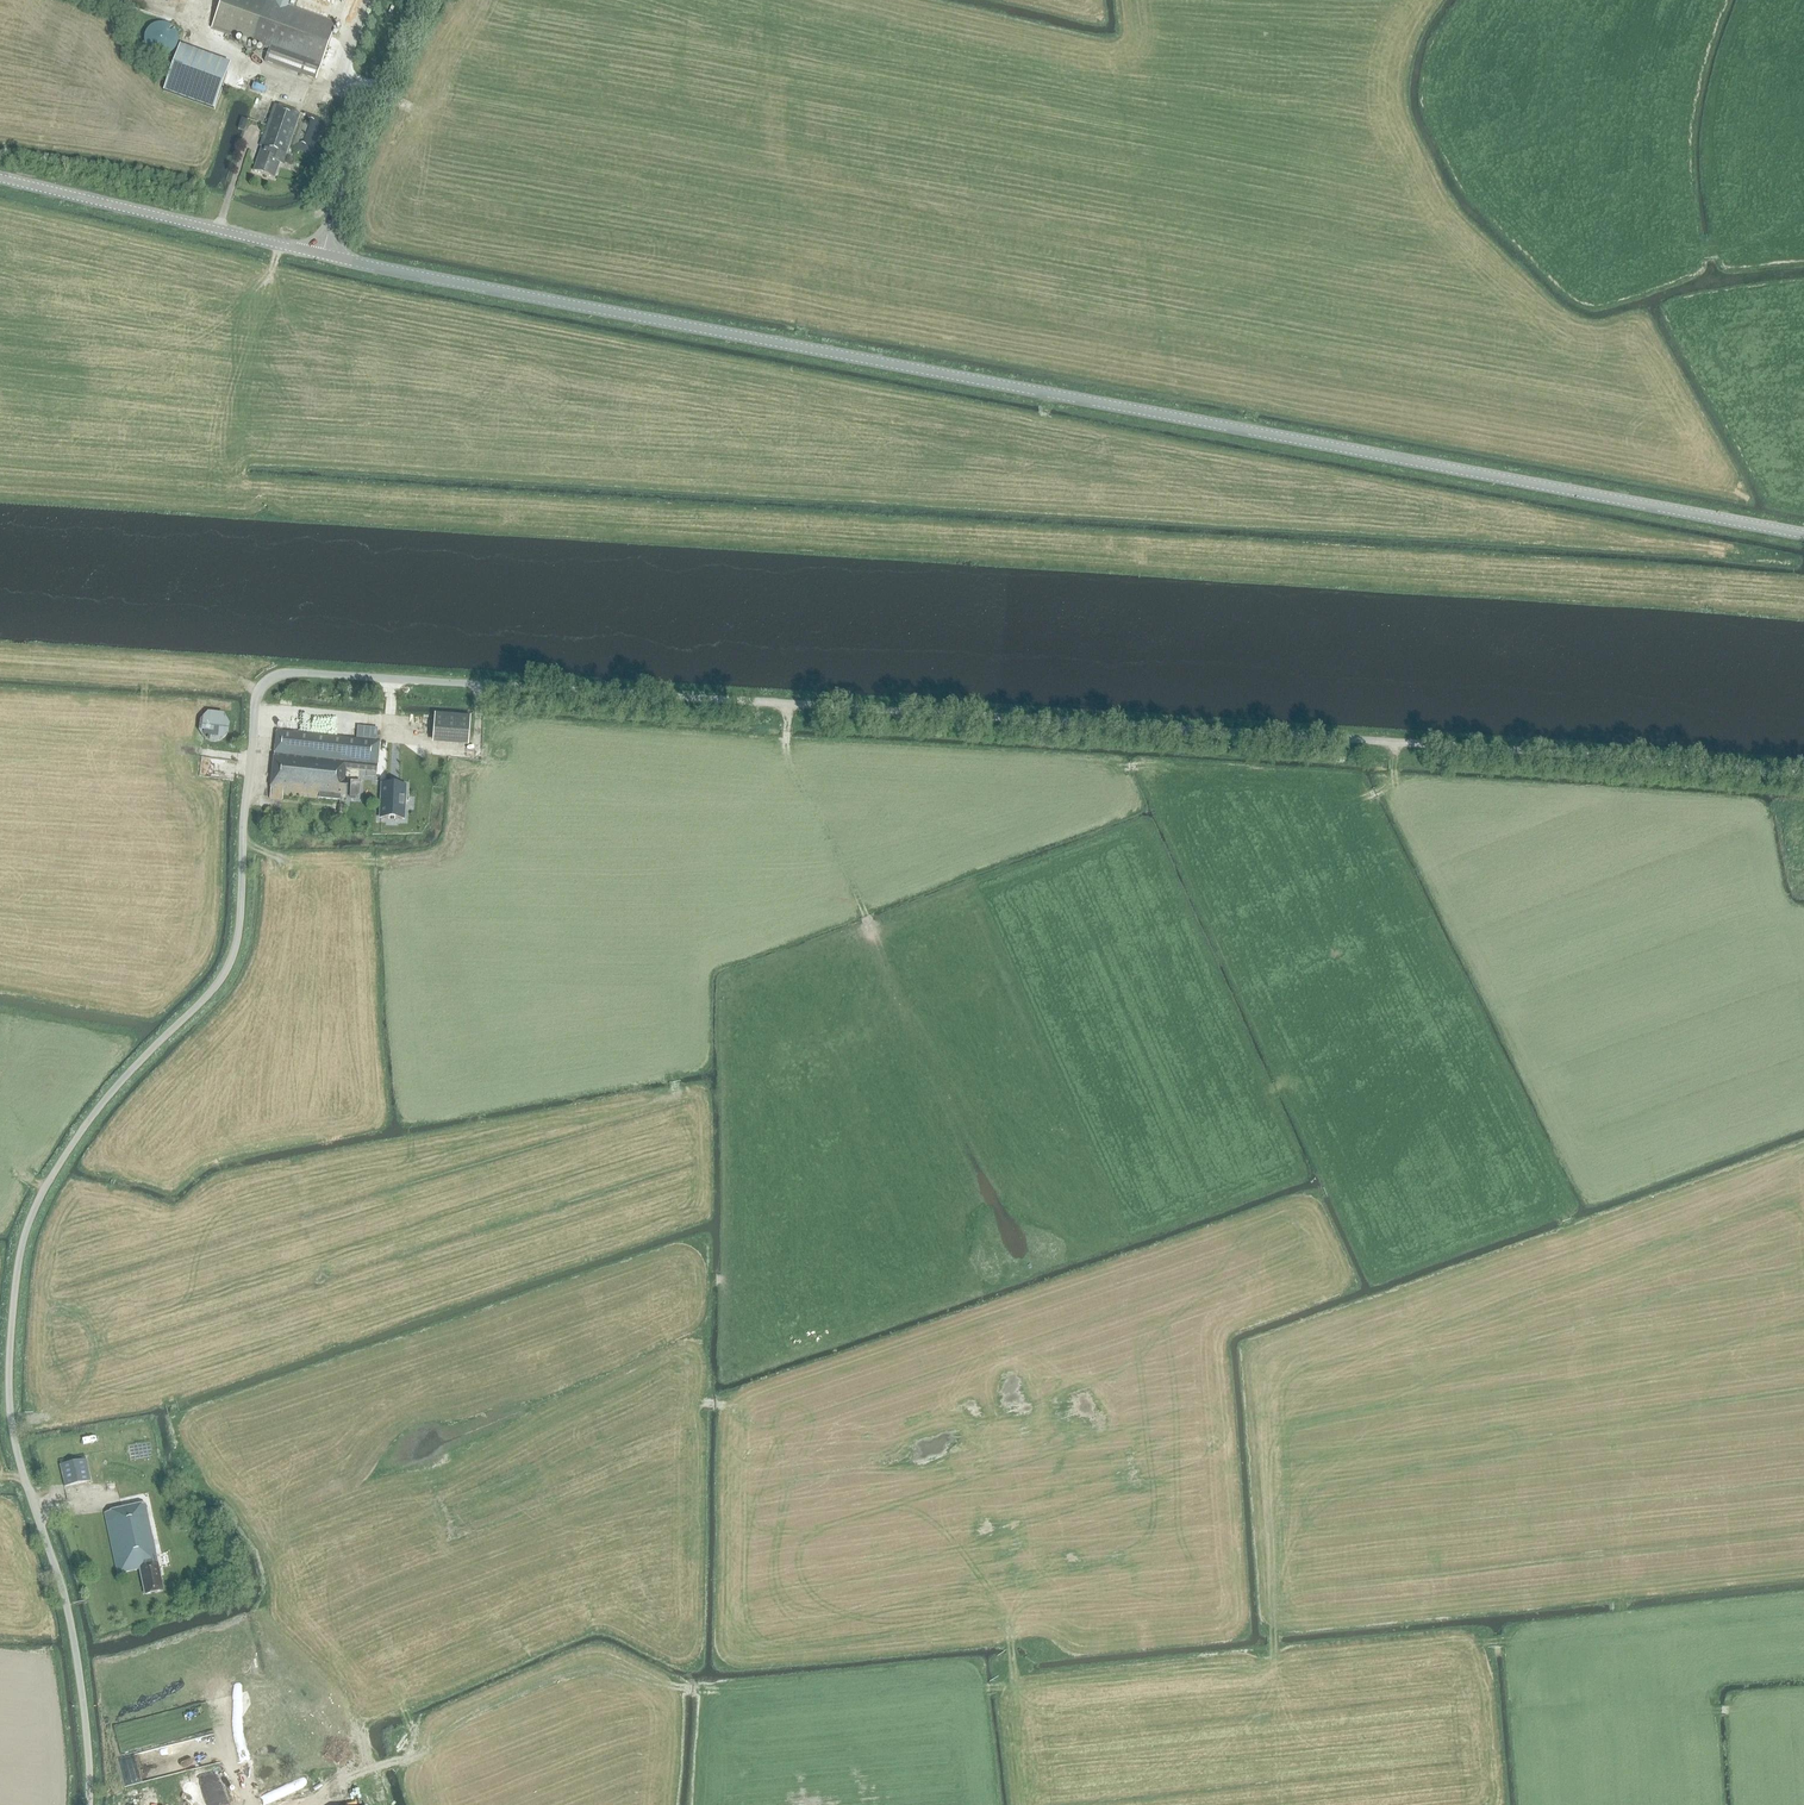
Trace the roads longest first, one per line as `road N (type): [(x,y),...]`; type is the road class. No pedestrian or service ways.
road 1 (unclassified): [(1803,775),(1394,740),(292,673)]
road 2 (tertiary): [(1803,534),(322,252)]
road 3 (unclassified): [(88,1804),(77,1667),(11,1430),(15,1277),(23,1237),(70,1145),(112,1090),(218,984),(235,953),(254,696),(270,677),(292,673)]
road 4 (tertiary): [(322,252),(0,178)]
road 5 (tertiary): [(322,252),(356,137),(417,0)]

